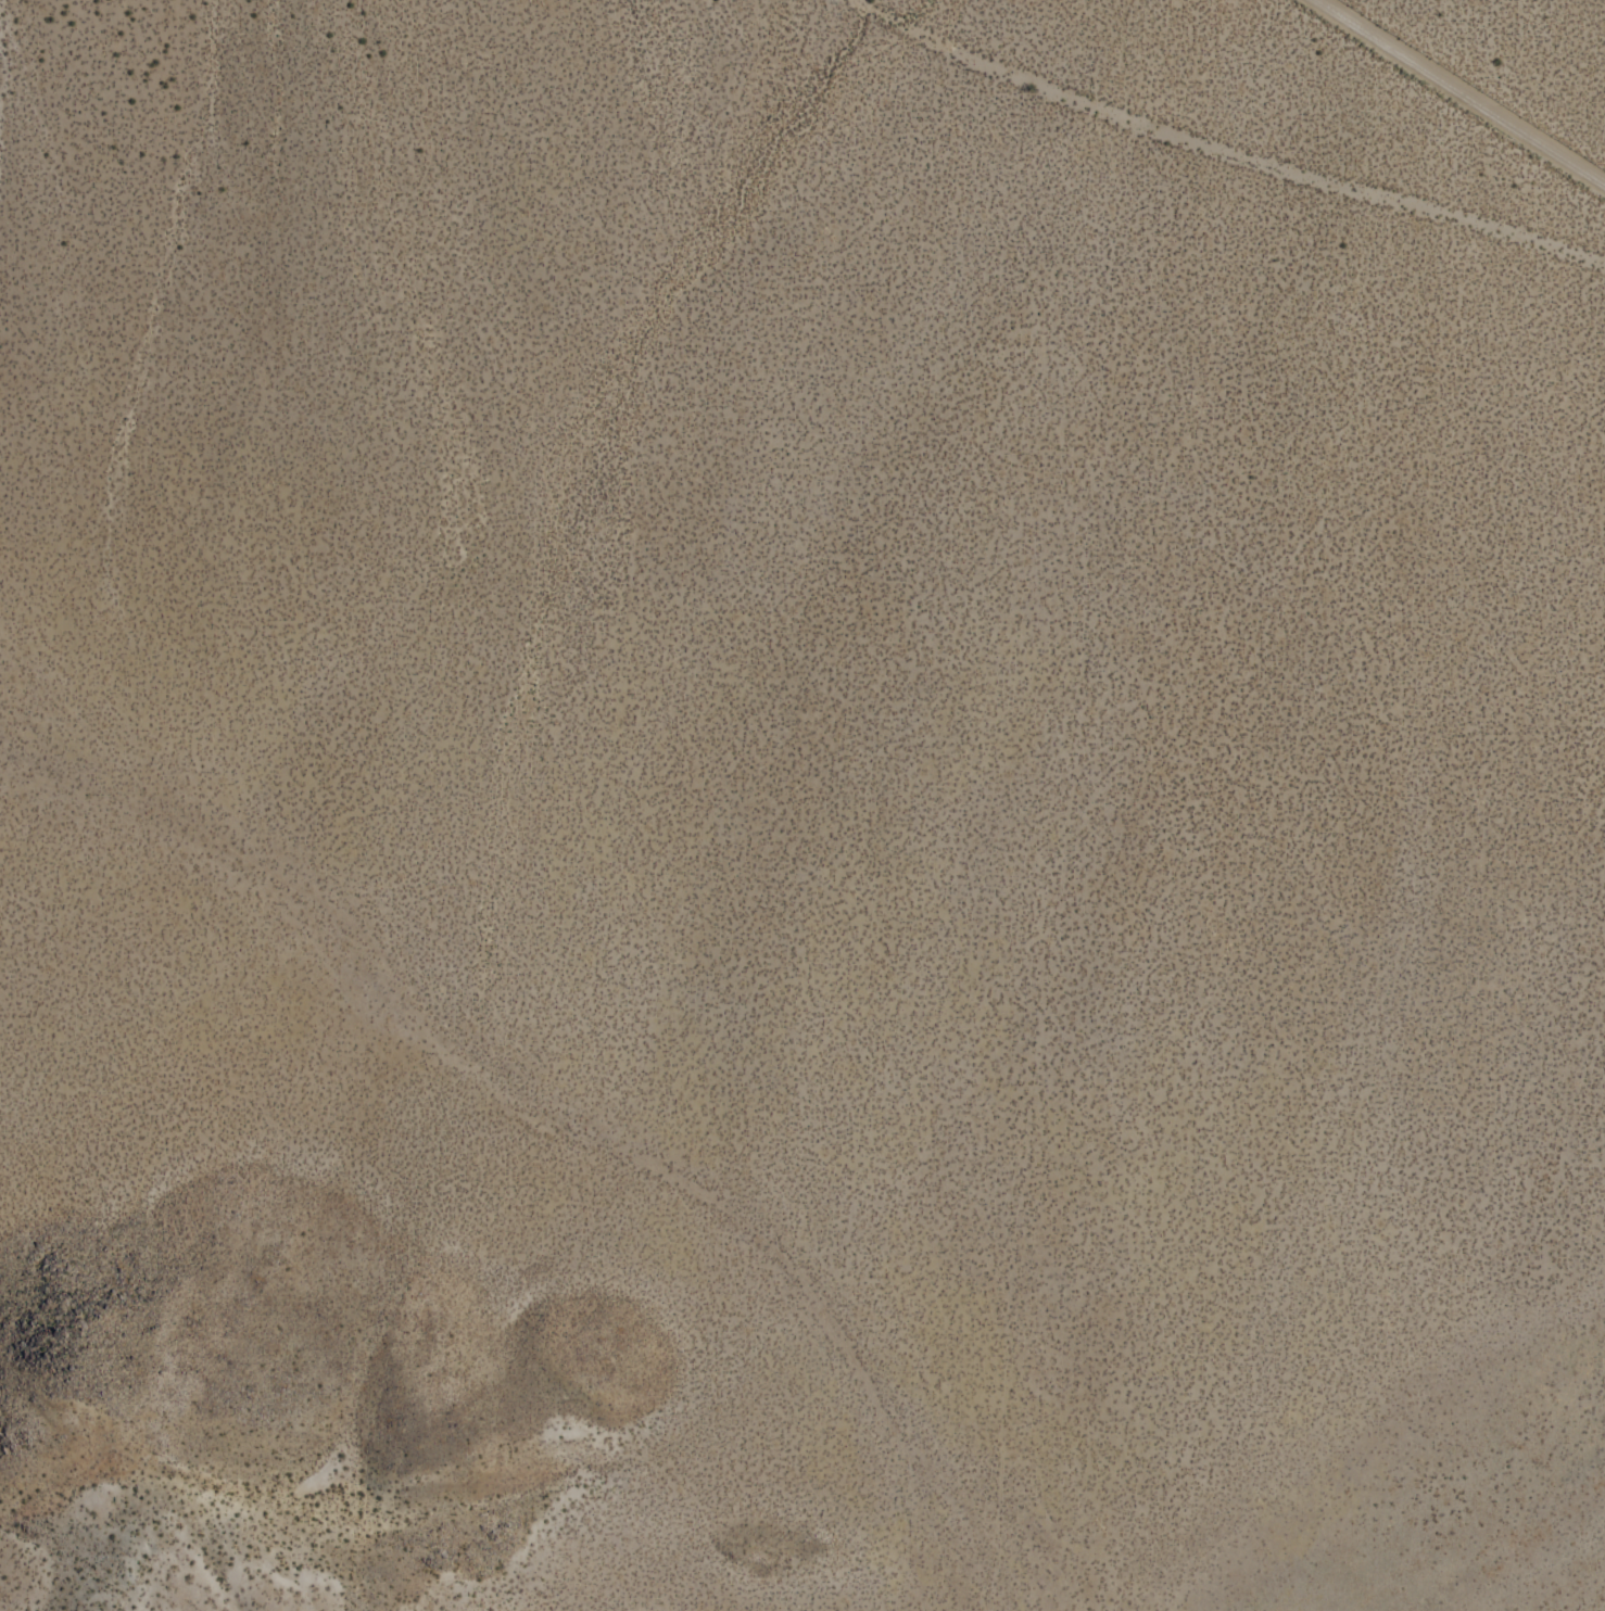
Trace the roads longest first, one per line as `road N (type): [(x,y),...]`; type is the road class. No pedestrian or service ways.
road 1 (residential): [(1604,186),(1318,0)]

